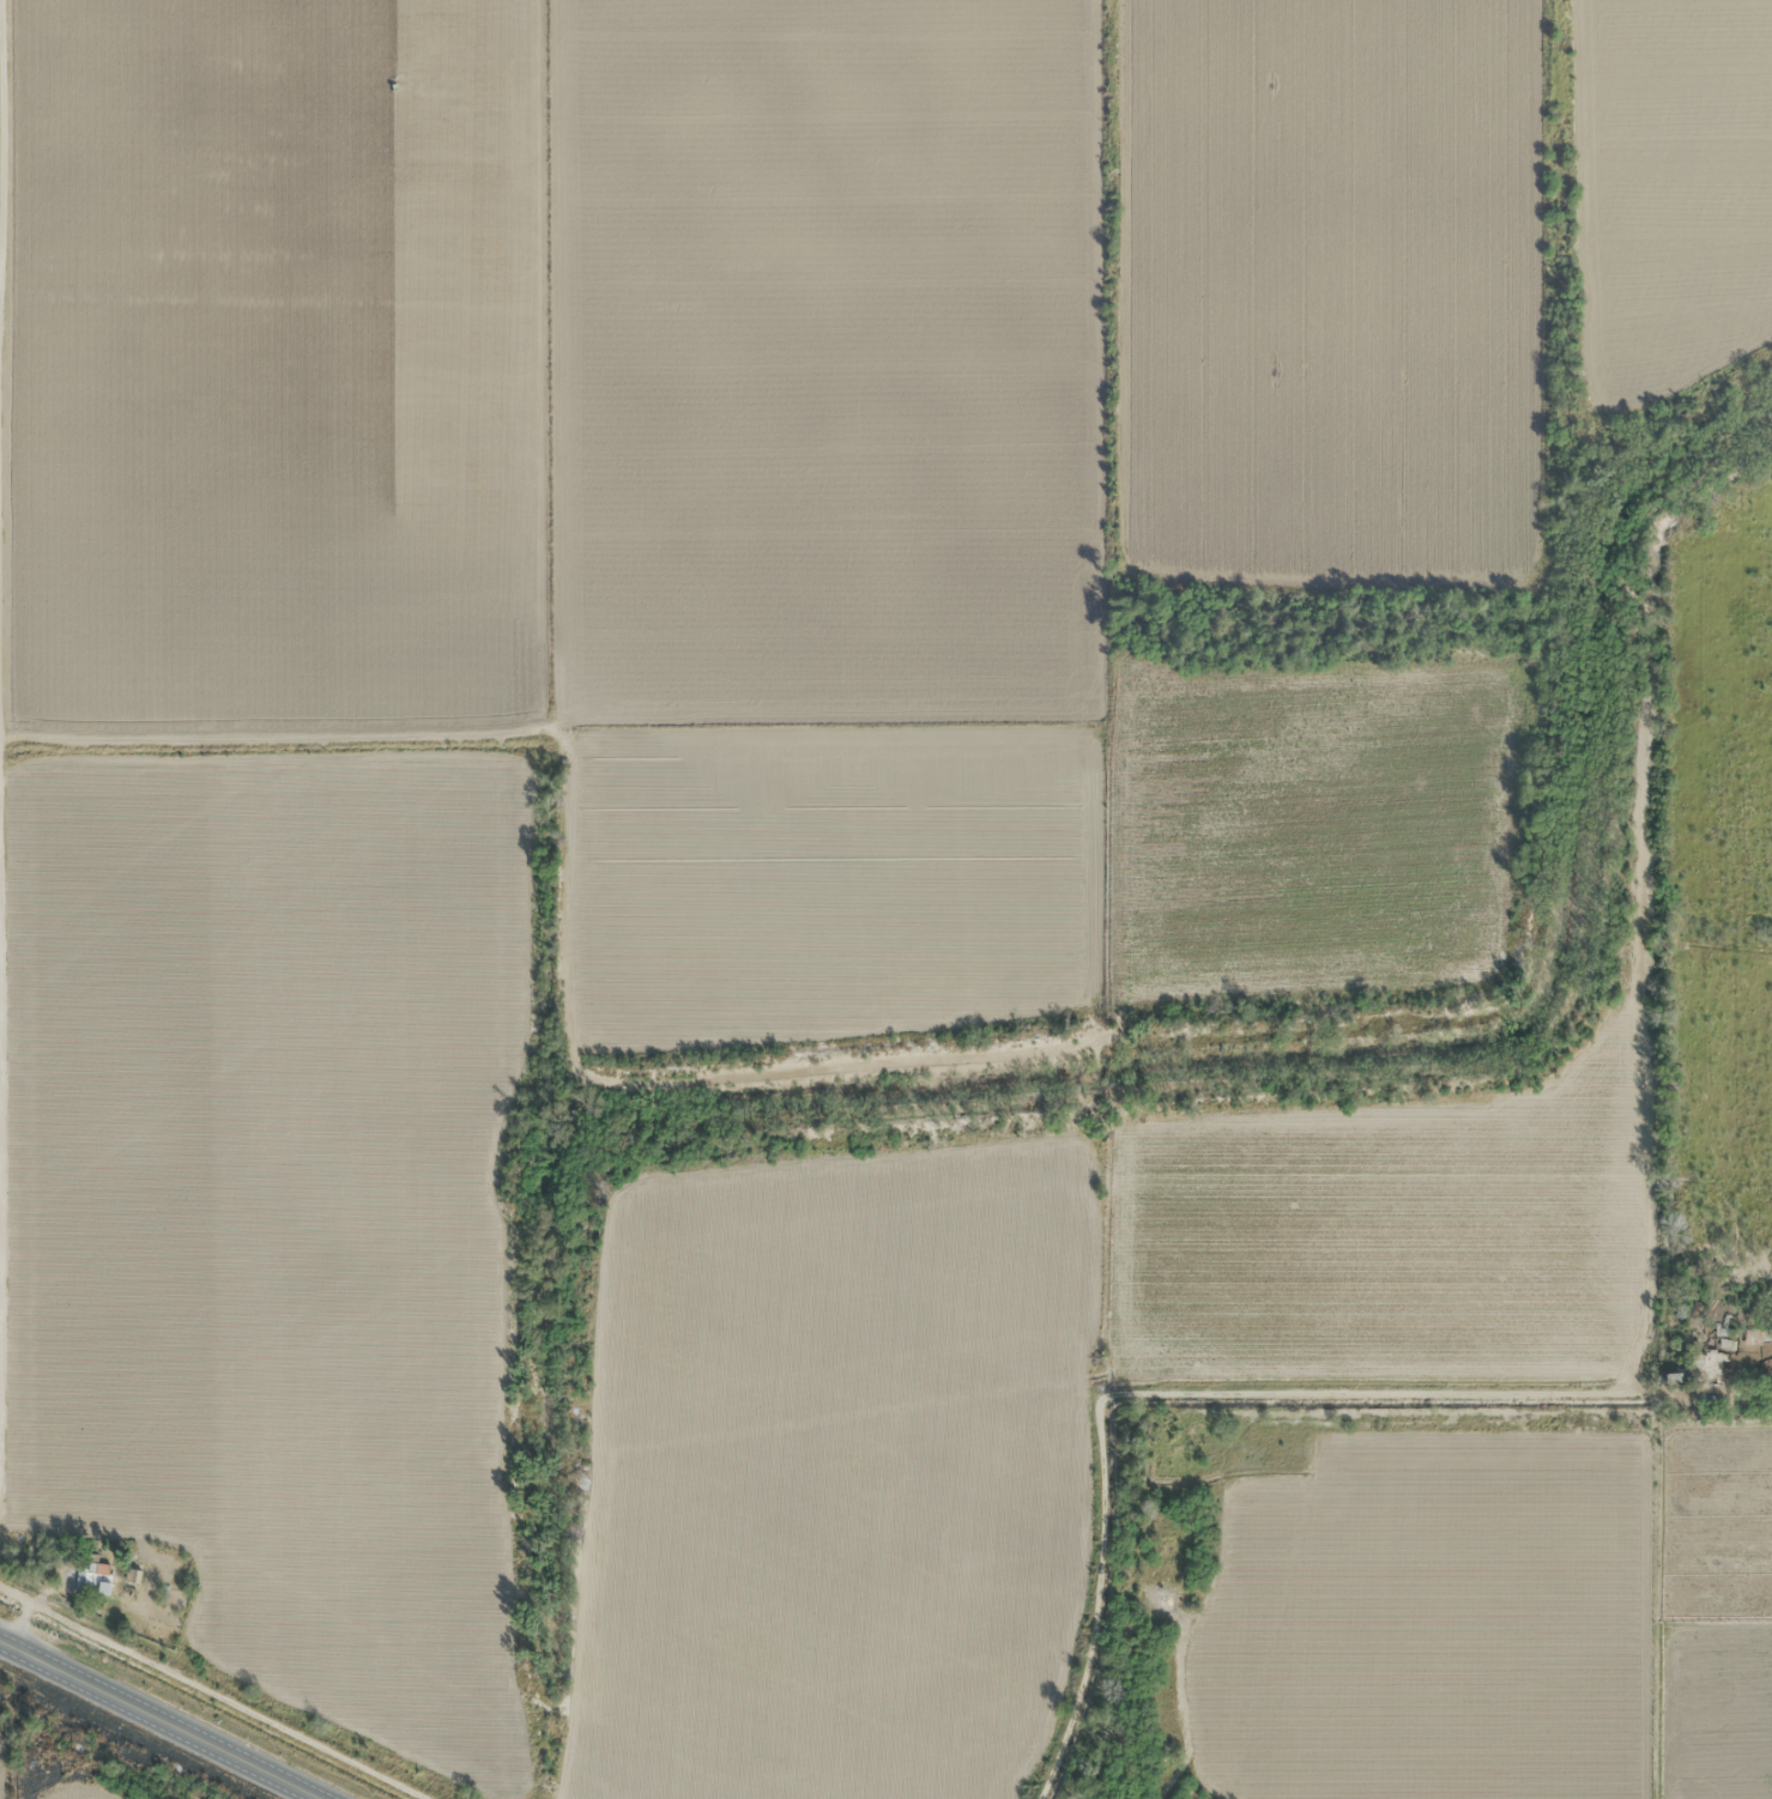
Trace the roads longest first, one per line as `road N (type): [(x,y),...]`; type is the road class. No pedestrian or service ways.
road 1 (primary): [(327,1798),(0,1637)]

